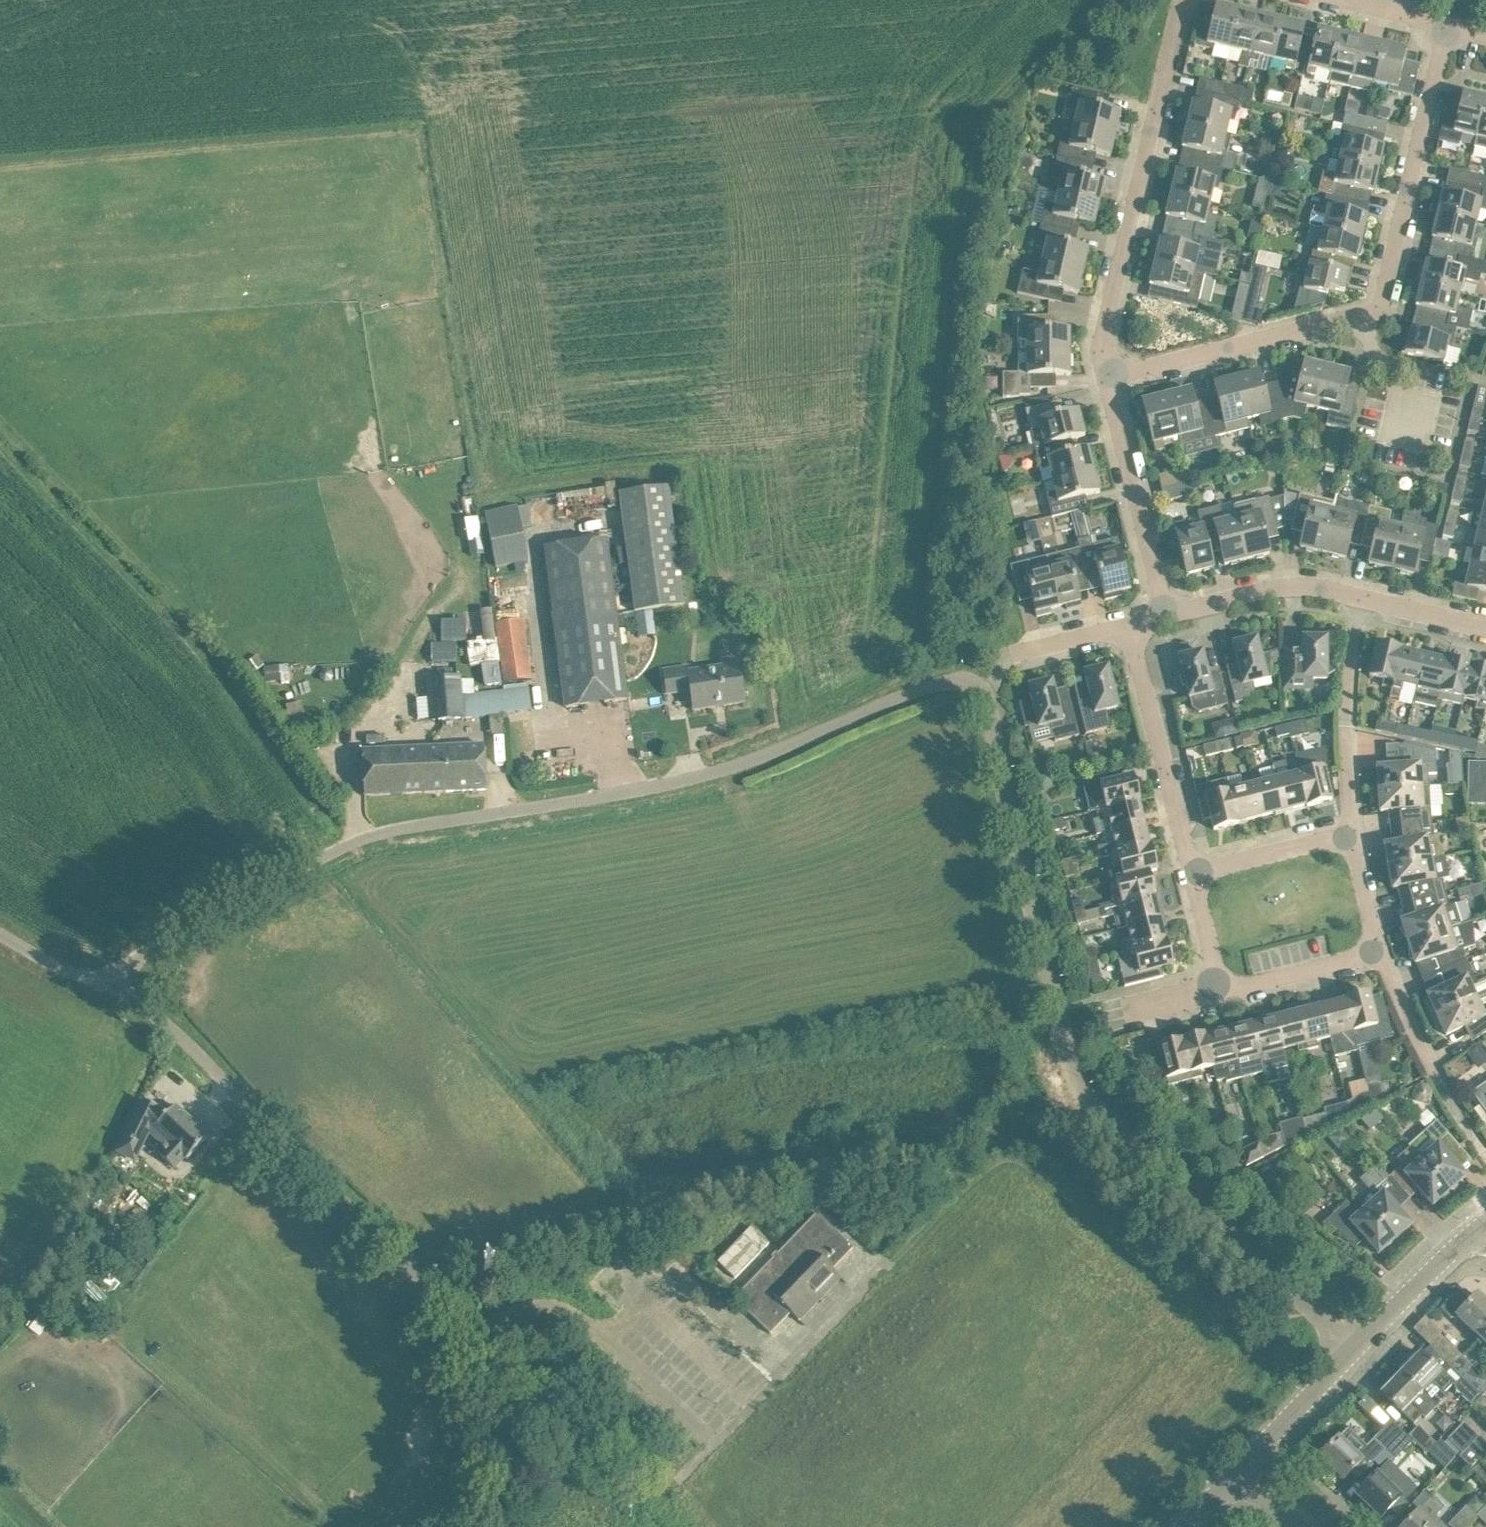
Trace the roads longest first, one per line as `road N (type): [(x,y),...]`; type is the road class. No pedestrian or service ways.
road 1 (unclassified): [(97,984),(322,859),(378,839),(742,770),(907,700),(986,681),(1087,1061),(1109,1092),(1361,1336)]
road 2 (unclassified): [(469,1526),(485,1501),(484,1433),(454,1349),(408,1280),(167,1023),(97,984)]
road 3 (residential): [(1115,384),(1374,314),(1394,270),(1444,30)]
road 4 (residential): [(1115,384),(1115,282),(1180,0)]
road 5 (residential): [(1189,867),(1128,630)]
road 6 (residential): [(1170,617),(1115,384)]
road 7 (residential): [(1349,829),(1355,598)]
road 8 (residential): [(1170,617),(1292,589),(1355,598)]
road 9 (tertiary): [(1238,1473),(1361,1336)]
road 10 (residential): [(1219,990),(1381,951)]
road 11 (residential): [(1189,867),(1349,829)]
road 12 (tertiary): [(1361,1336),(1475,1229)]
road 13 (residential): [(1355,598),(1485,630)]
road 14 (residential): [(1219,990),(1189,867)]
road 15 (residential): [(1436,1065),(1381,951)]
road 16 (residential): [(1381,951),(1349,829)]

